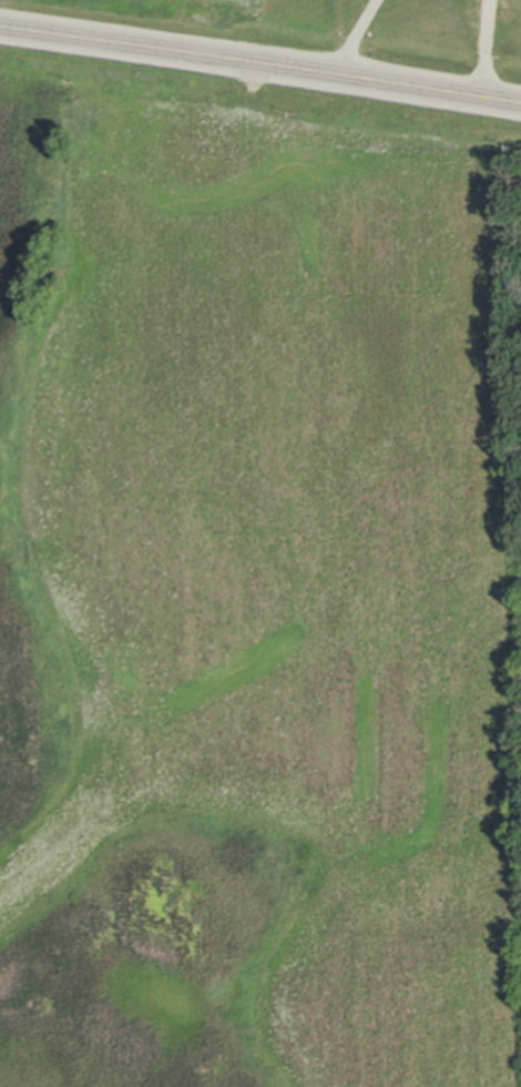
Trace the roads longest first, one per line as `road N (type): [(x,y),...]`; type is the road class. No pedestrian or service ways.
road 1 (primary): [(0,27),(520,101)]

